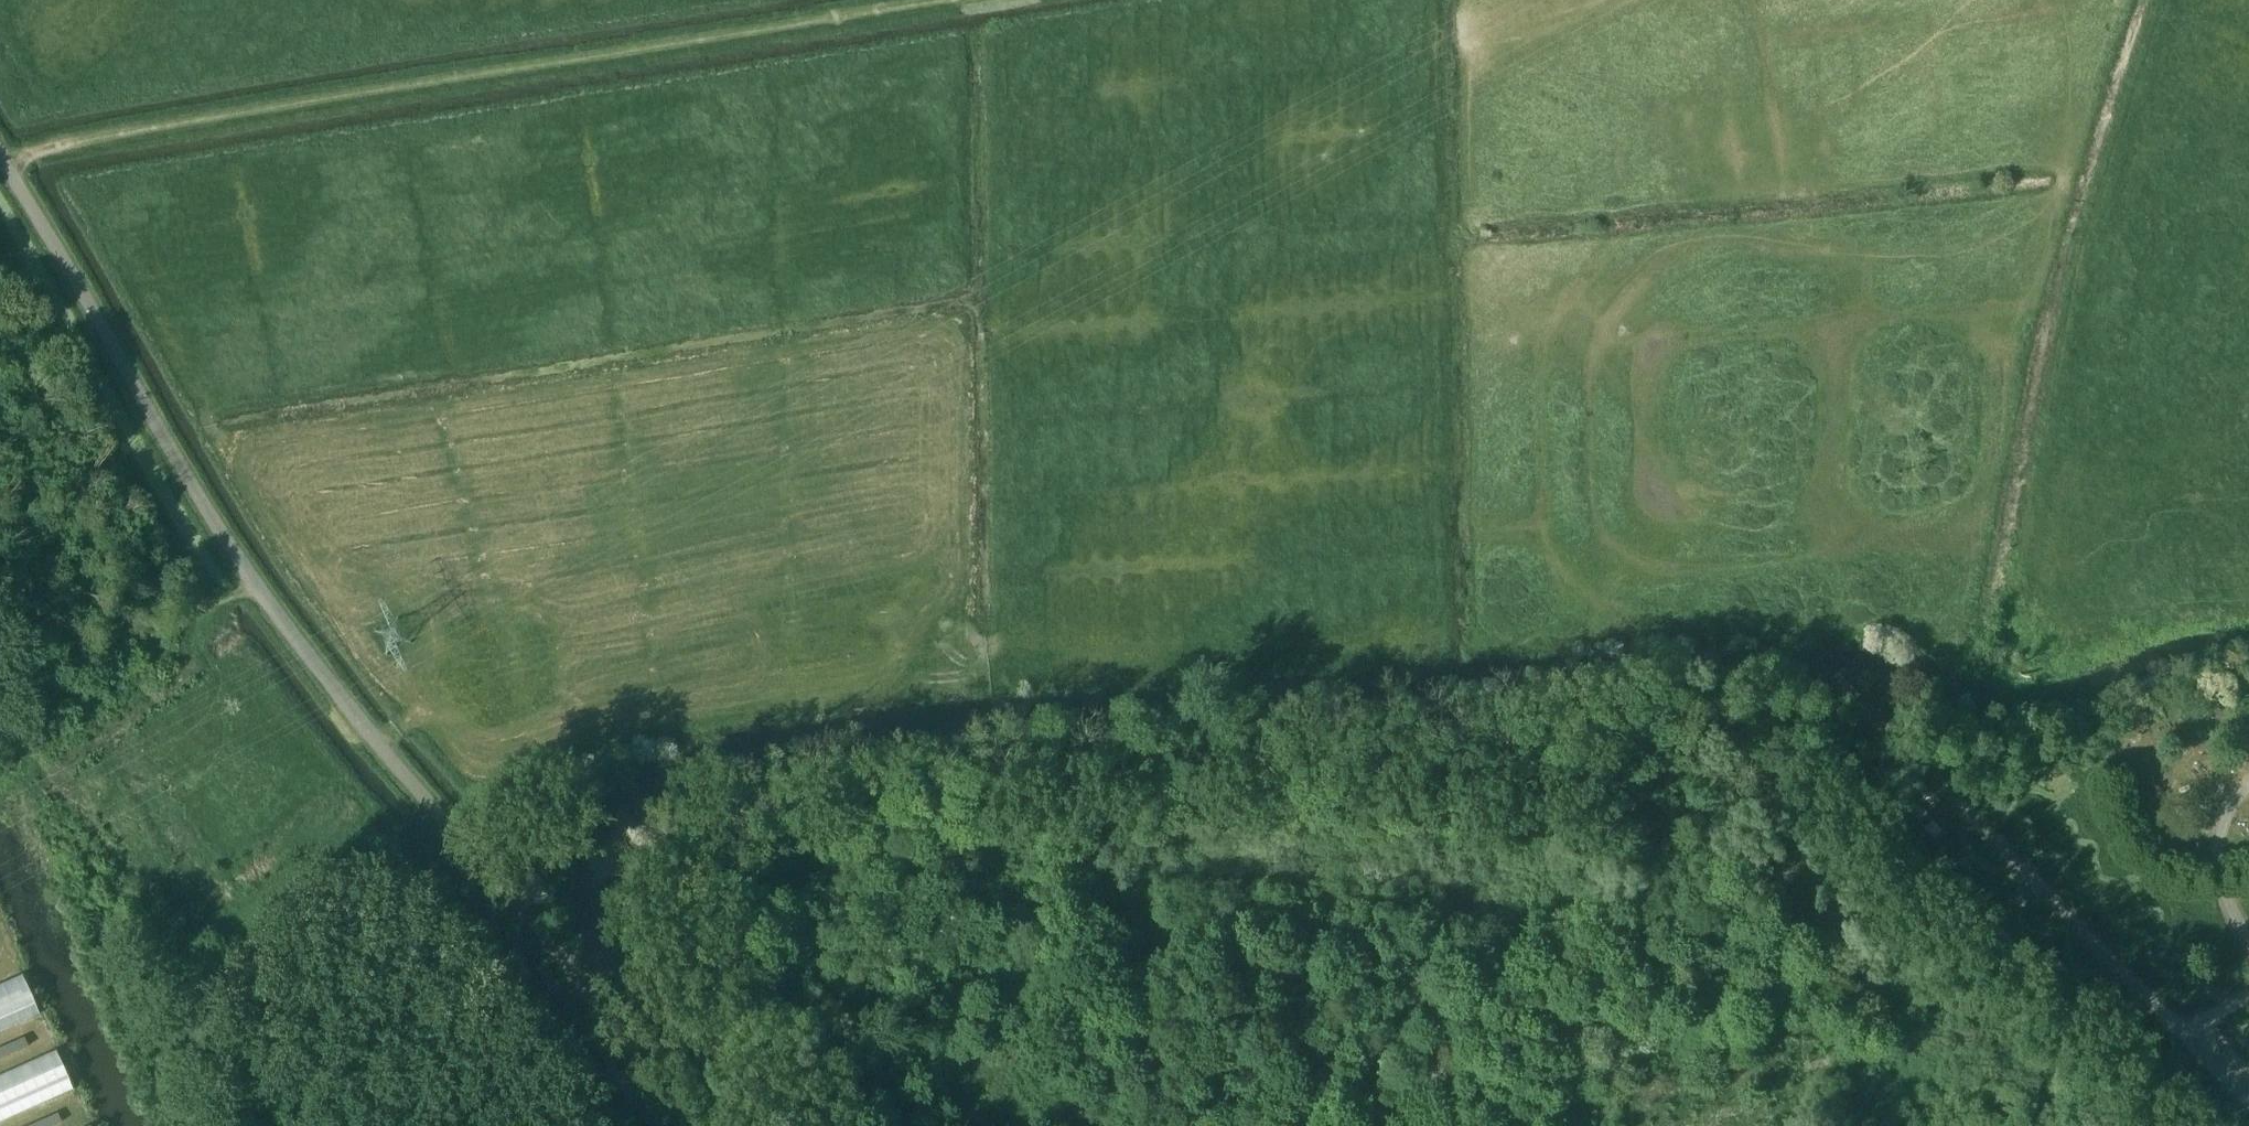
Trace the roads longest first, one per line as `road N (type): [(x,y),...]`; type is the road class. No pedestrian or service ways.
road 1 (unclassified): [(690,1125),(263,607),(0,161)]
road 2 (track): [(5,171),(61,145),(958,0)]

